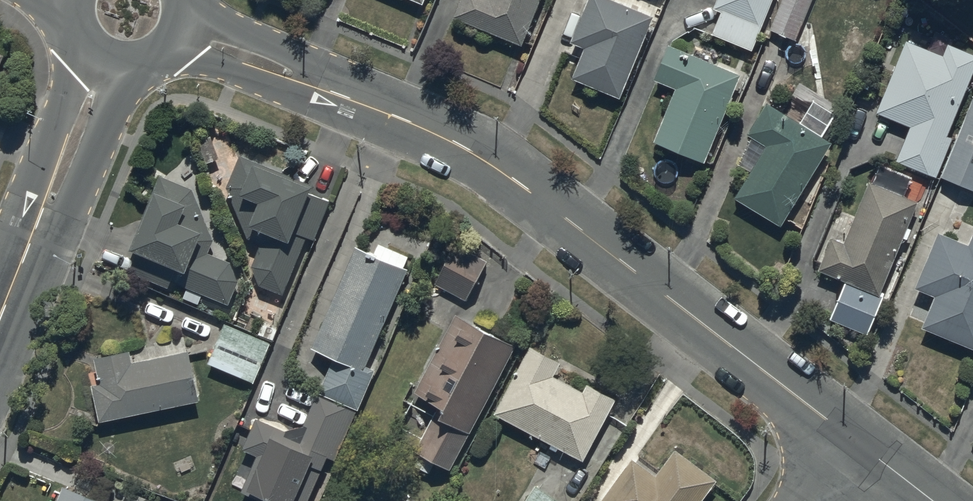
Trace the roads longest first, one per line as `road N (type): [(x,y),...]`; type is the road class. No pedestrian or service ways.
road 1 (unclassified): [(187,35),(461,146),(856,443)]
road 2 (tertiary): [(0,317),(88,106),(99,50)]

